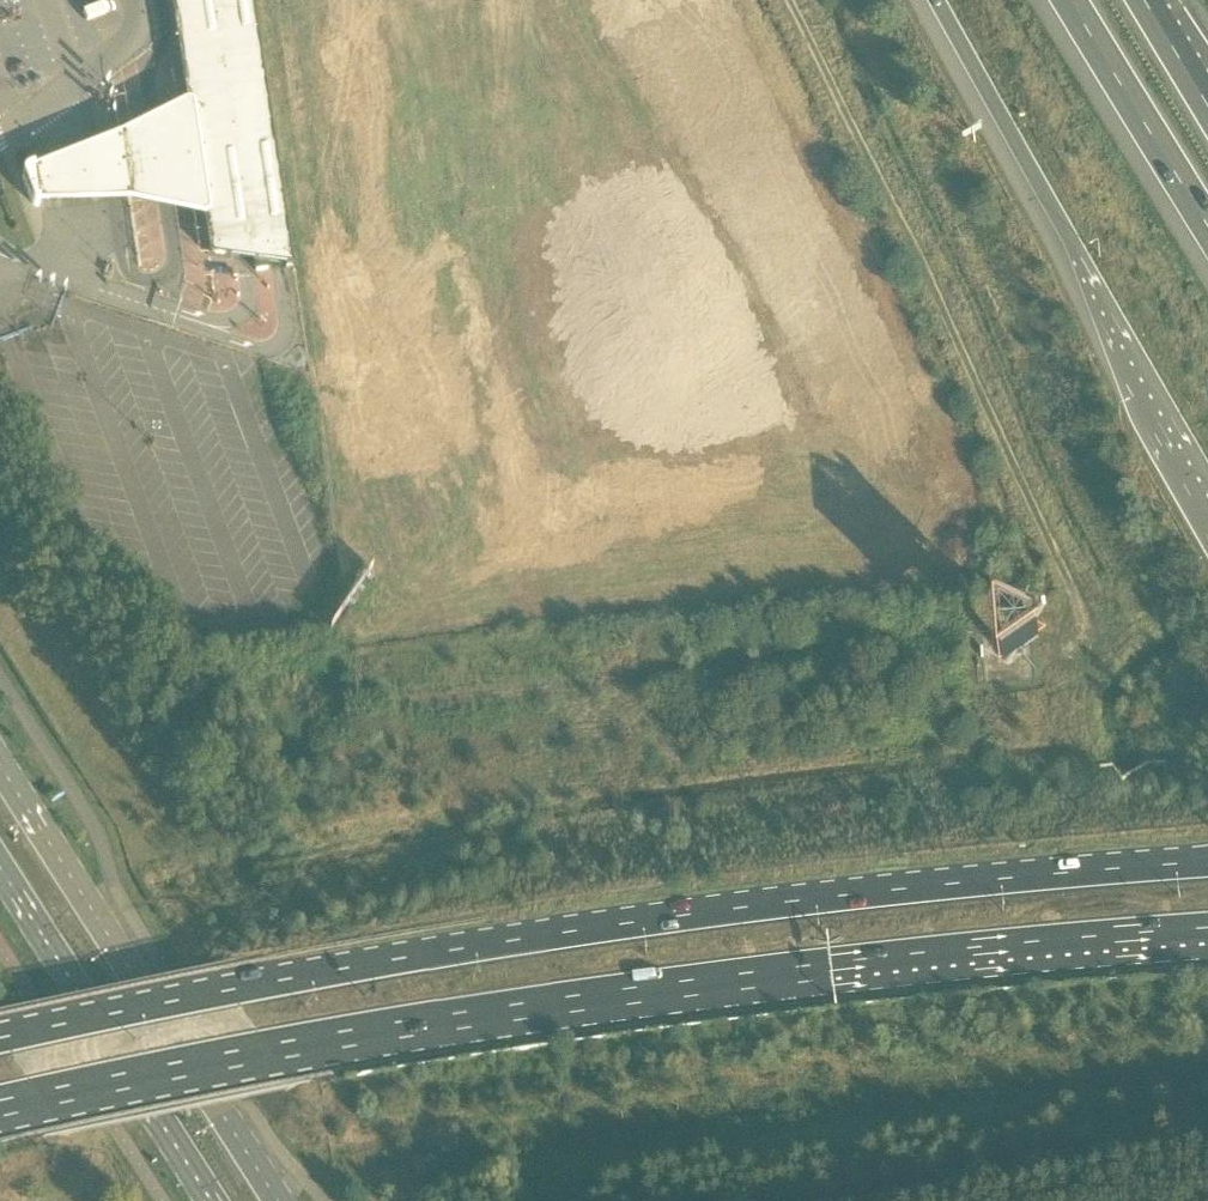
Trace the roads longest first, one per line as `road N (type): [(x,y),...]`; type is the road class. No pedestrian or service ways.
road 1 (primary): [(0,1109),(665,988),(1207,929)]
road 2 (primary): [(1207,864),(655,921),(232,990),(0,1038)]
road 3 (track): [(1095,639),(947,320),(784,0)]
road 4 (motorway): [(935,0),(1207,510)]
road 5 (secondary): [(278,1200),(0,767)]
road 6 (secondary): [(0,862),(220,1200)]
road 7 (motorway): [(1068,0),(1207,227)]
road 8 (motorway): [(1207,104),(1144,0)]

